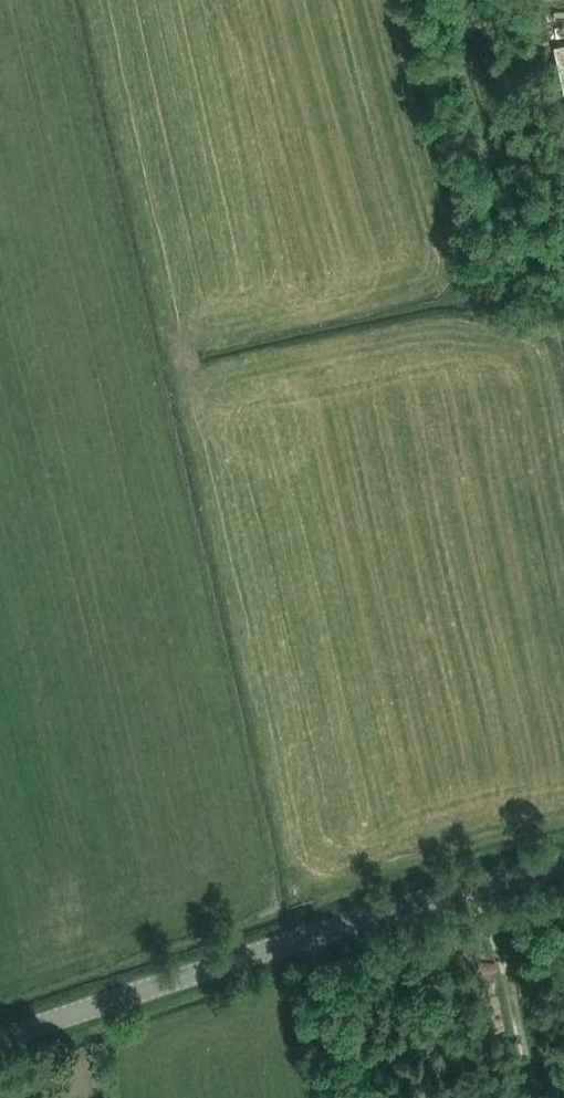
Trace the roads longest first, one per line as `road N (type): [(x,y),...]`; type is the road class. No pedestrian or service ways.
road 1 (tertiary): [(0,1041),(563,870)]
road 2 (track): [(304,945),(340,1097)]

